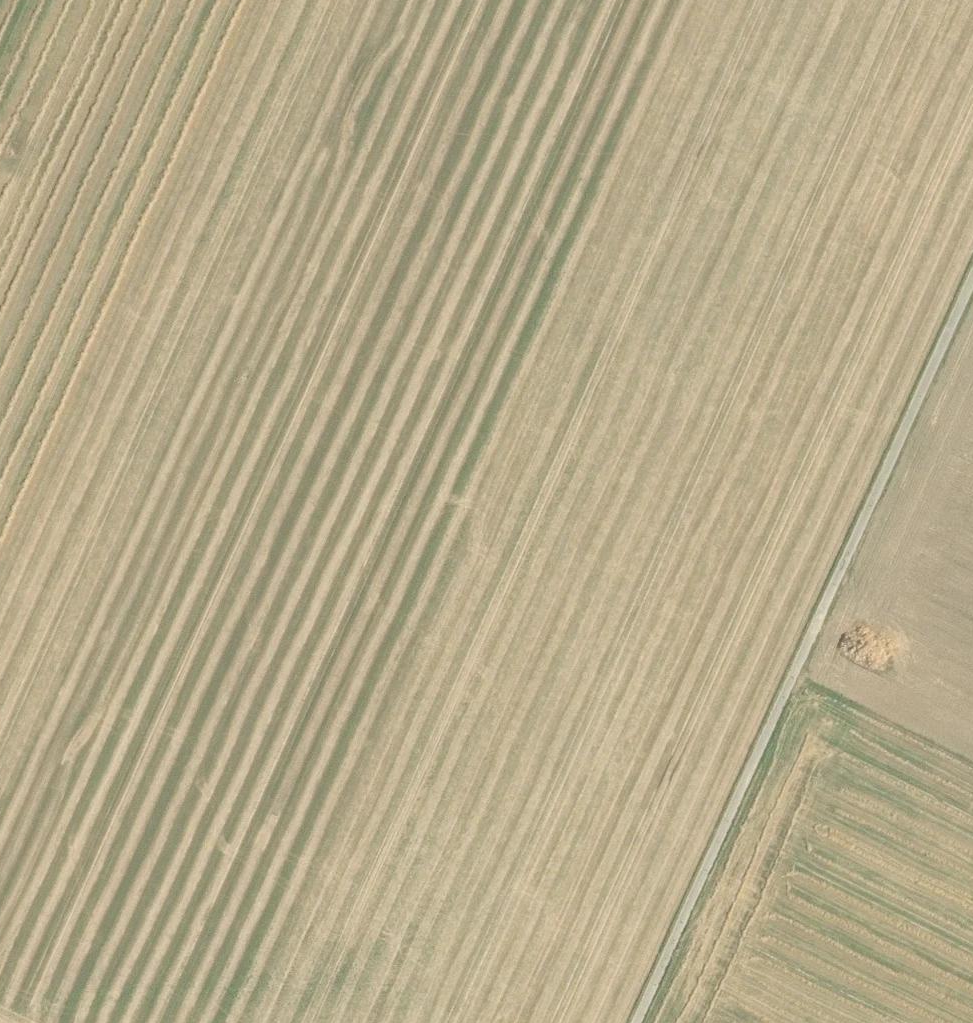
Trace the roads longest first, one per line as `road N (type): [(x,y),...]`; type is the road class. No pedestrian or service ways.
road 1 (track): [(972,280),(633,1022)]

